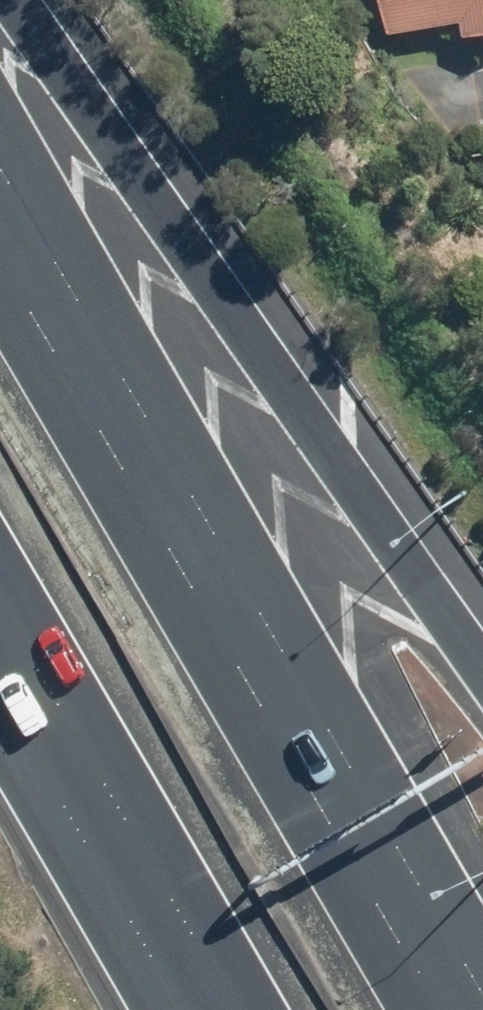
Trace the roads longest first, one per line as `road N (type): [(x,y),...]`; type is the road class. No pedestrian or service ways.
road 1 (motorway): [(0,168),(470,1009)]
road 2 (motorway): [(0,26),(482,682)]
road 3 (motorway): [(201,1009),(0,665)]

